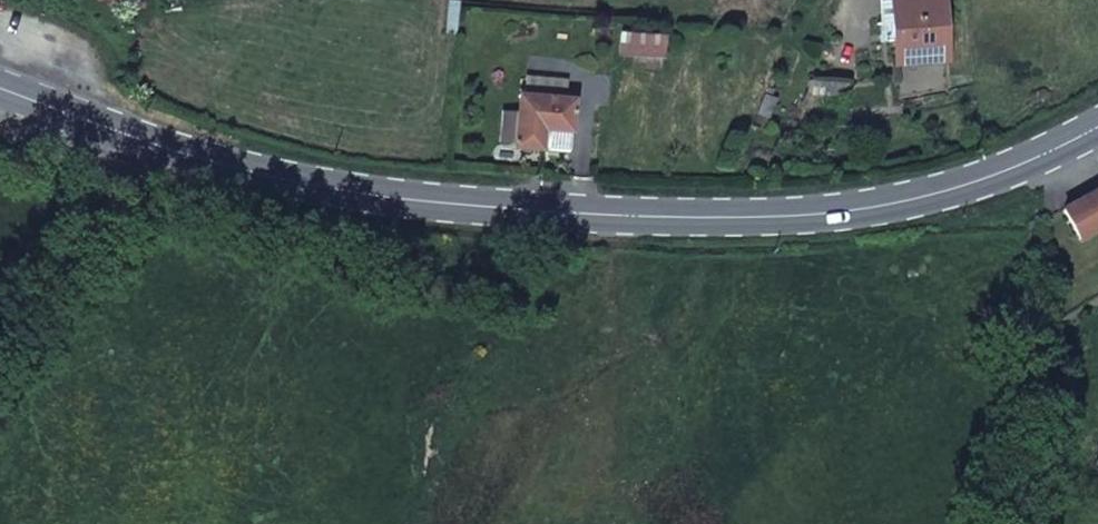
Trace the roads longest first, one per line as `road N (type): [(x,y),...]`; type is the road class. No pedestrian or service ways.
road 1 (primary): [(0,91),(92,127),(354,194),(624,219),(841,215),(978,188),(1097,134)]

